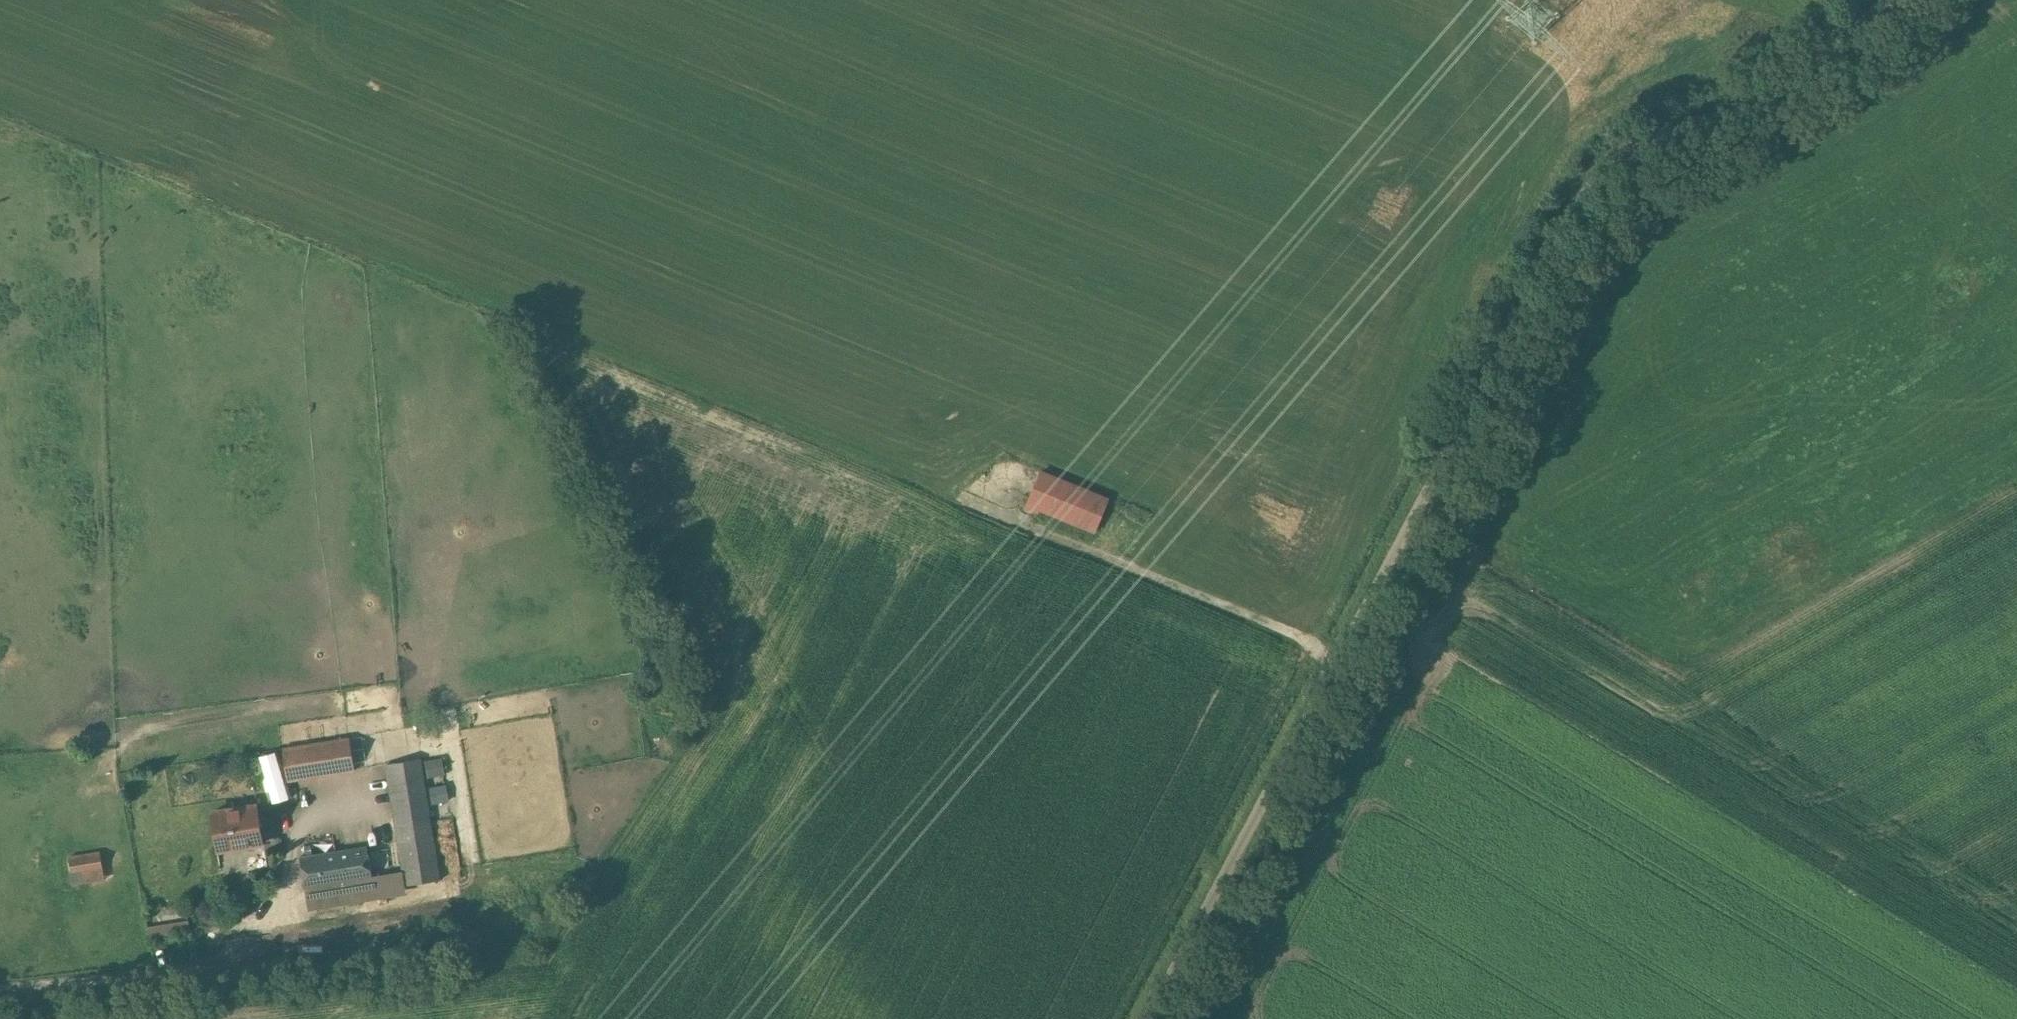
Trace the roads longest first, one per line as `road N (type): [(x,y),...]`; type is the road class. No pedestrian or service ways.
road 1 (unclassified): [(1151,1018),(1621,152),(1808,71),(1894,0)]

